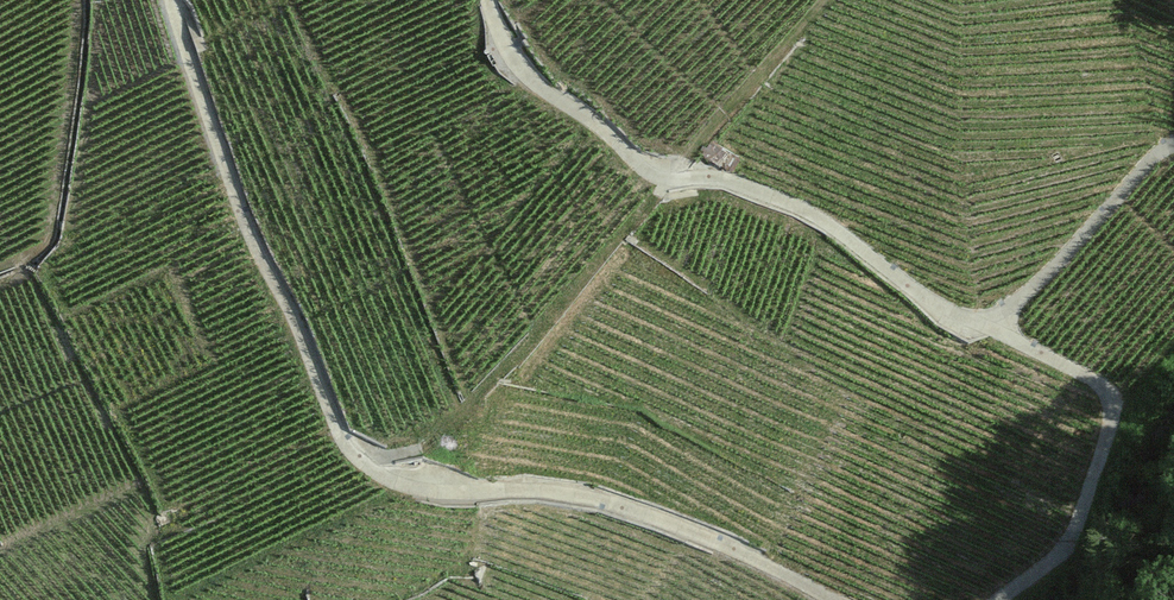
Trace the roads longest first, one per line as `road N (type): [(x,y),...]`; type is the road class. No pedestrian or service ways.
road 1 (track): [(838,599),(600,497),(536,485),(457,493),(383,478),(346,448),(291,310),(250,241),(176,0)]
road 2 (track): [(1114,406),(1088,376),(927,298),(799,208),(723,180),(669,179),(642,167),(518,66),(487,0)]
road 3 (unclassified): [(983,326),(1035,287),(1173,144)]
road 4 (track): [(997,599),(1066,550),(1114,406)]

